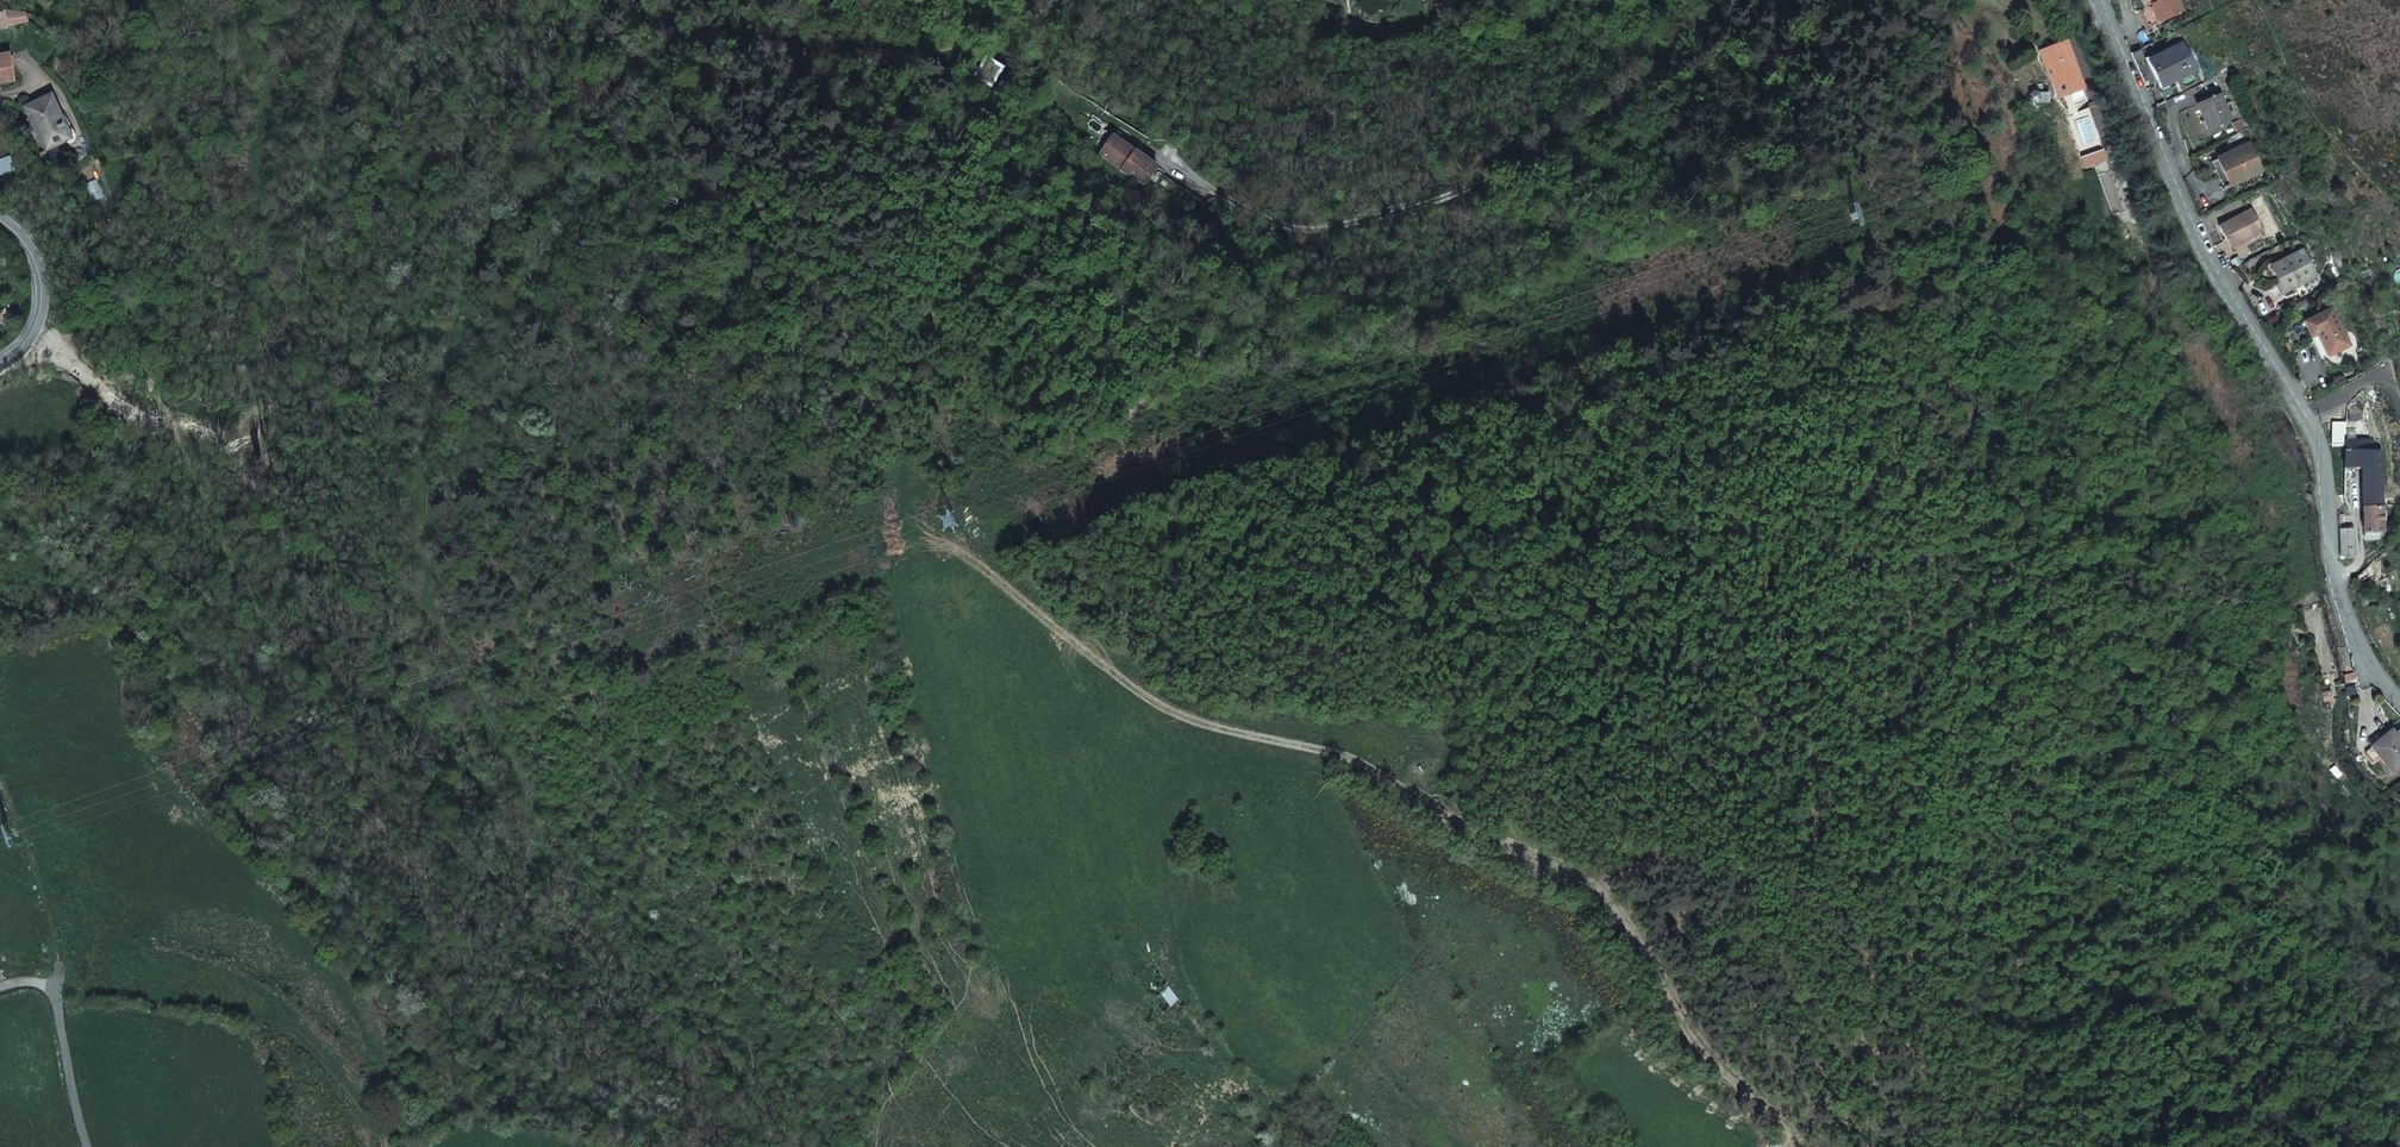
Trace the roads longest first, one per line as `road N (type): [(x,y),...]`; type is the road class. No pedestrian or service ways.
road 1 (track): [(1789,1146),(1788,1131),(1694,1038),(1601,883),(1343,754),(1174,715),(939,540)]
road 2 (residential): [(2099,0),(2211,277),(2313,431),(2332,489),(2341,607),(2366,665),(2399,699)]
road 3 (track): [(1734,0),(1653,80),(1463,188),(1343,225),(1294,226),(1151,154)]
road 4 (residential): [(87,1146),(54,989),(26,980),(0,985)]
road 5 (tertiary): [(0,215),(19,224),(48,282),(41,330),(0,361)]

